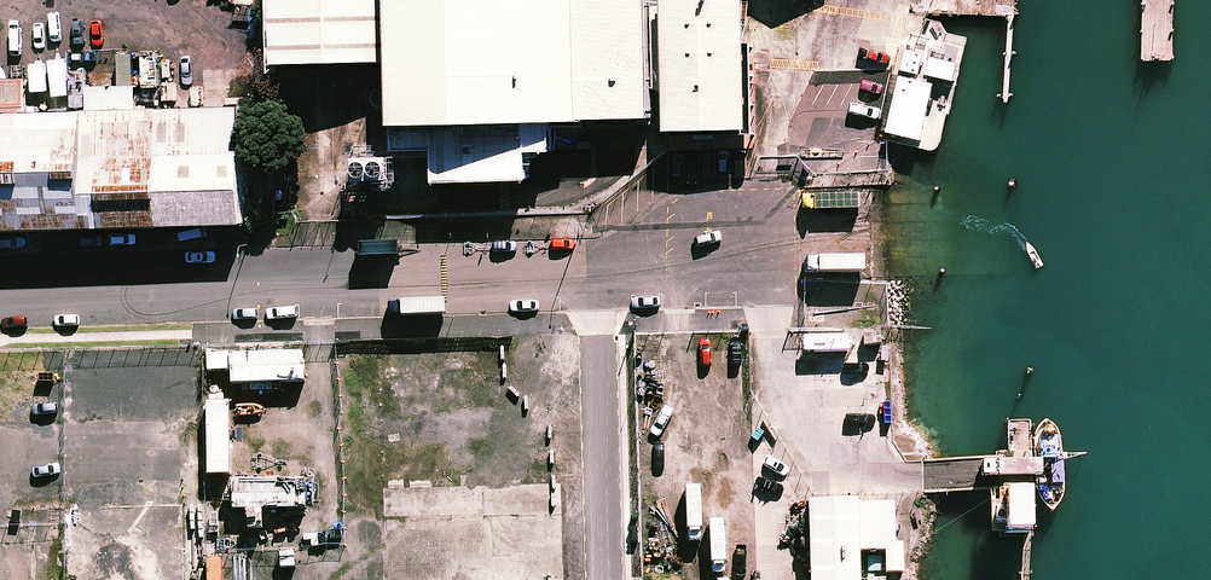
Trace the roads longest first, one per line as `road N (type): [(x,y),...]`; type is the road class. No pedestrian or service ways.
road 1 (unclassified): [(0,291),(598,275)]
road 2 (unclassified): [(598,275),(738,253),(919,249)]
road 3 (unclassified): [(598,275),(607,579)]

